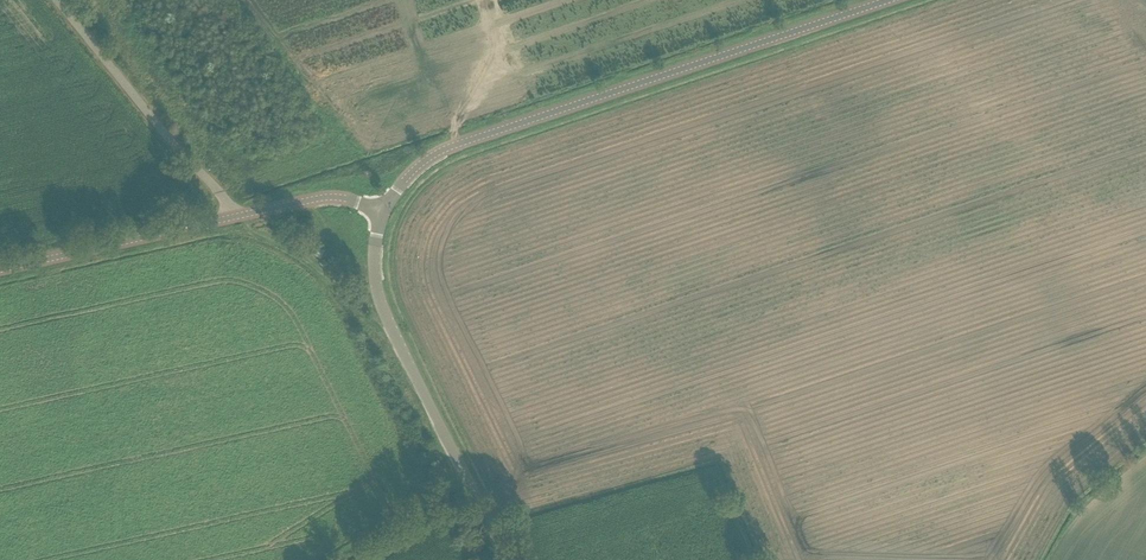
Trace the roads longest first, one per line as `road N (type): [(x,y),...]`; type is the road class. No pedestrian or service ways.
road 1 (unclassified): [(384,216),(402,187),(448,150),(899,0)]
road 2 (unclassified): [(58,0),(232,217)]
road 3 (unclassified): [(513,559),(394,331)]
road 4 (unclassified): [(0,269),(232,217)]
road 5 (unclassified): [(232,217),(328,198),(384,216)]
road 6 (unclassified): [(384,216),(376,287),(394,331)]

